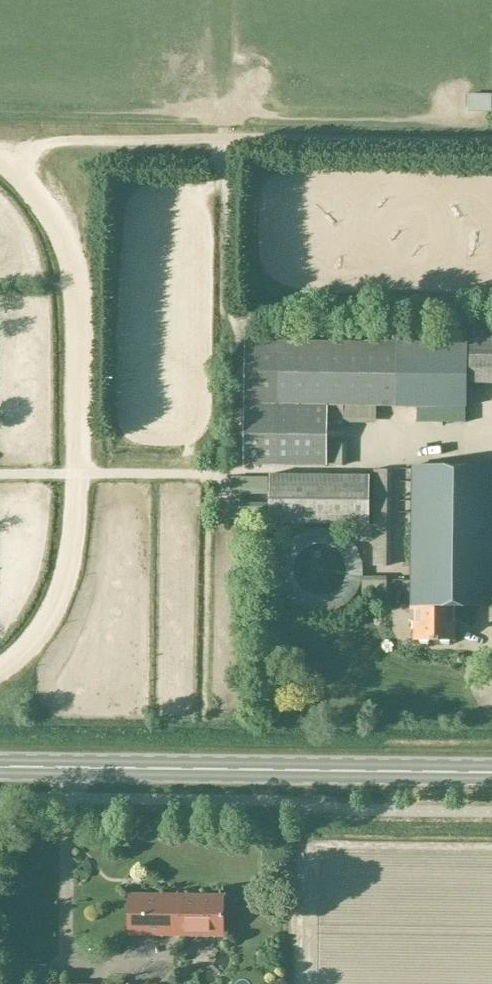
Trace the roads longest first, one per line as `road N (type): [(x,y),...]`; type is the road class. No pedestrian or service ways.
road 1 (secondary): [(491,773),(0,768)]

